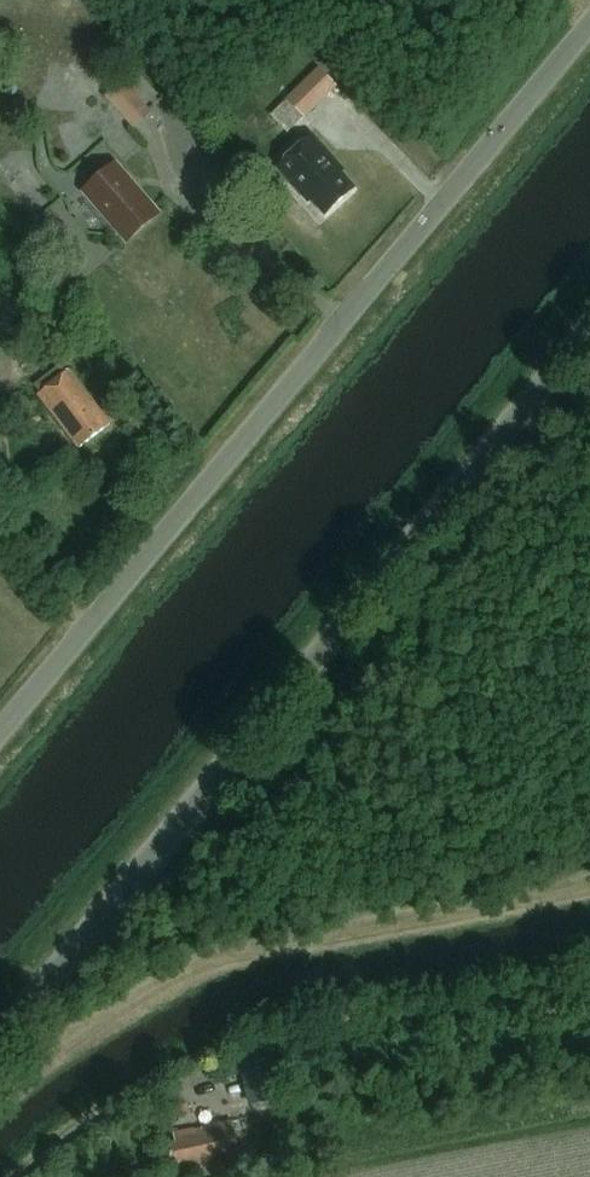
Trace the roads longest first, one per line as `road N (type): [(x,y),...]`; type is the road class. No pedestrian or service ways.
road 1 (unclassified): [(0,734),(589,27)]
road 2 (tertiary): [(0,1038),(589,331)]
road 3 (unclassified): [(28,1176),(190,1064),(282,1021)]

